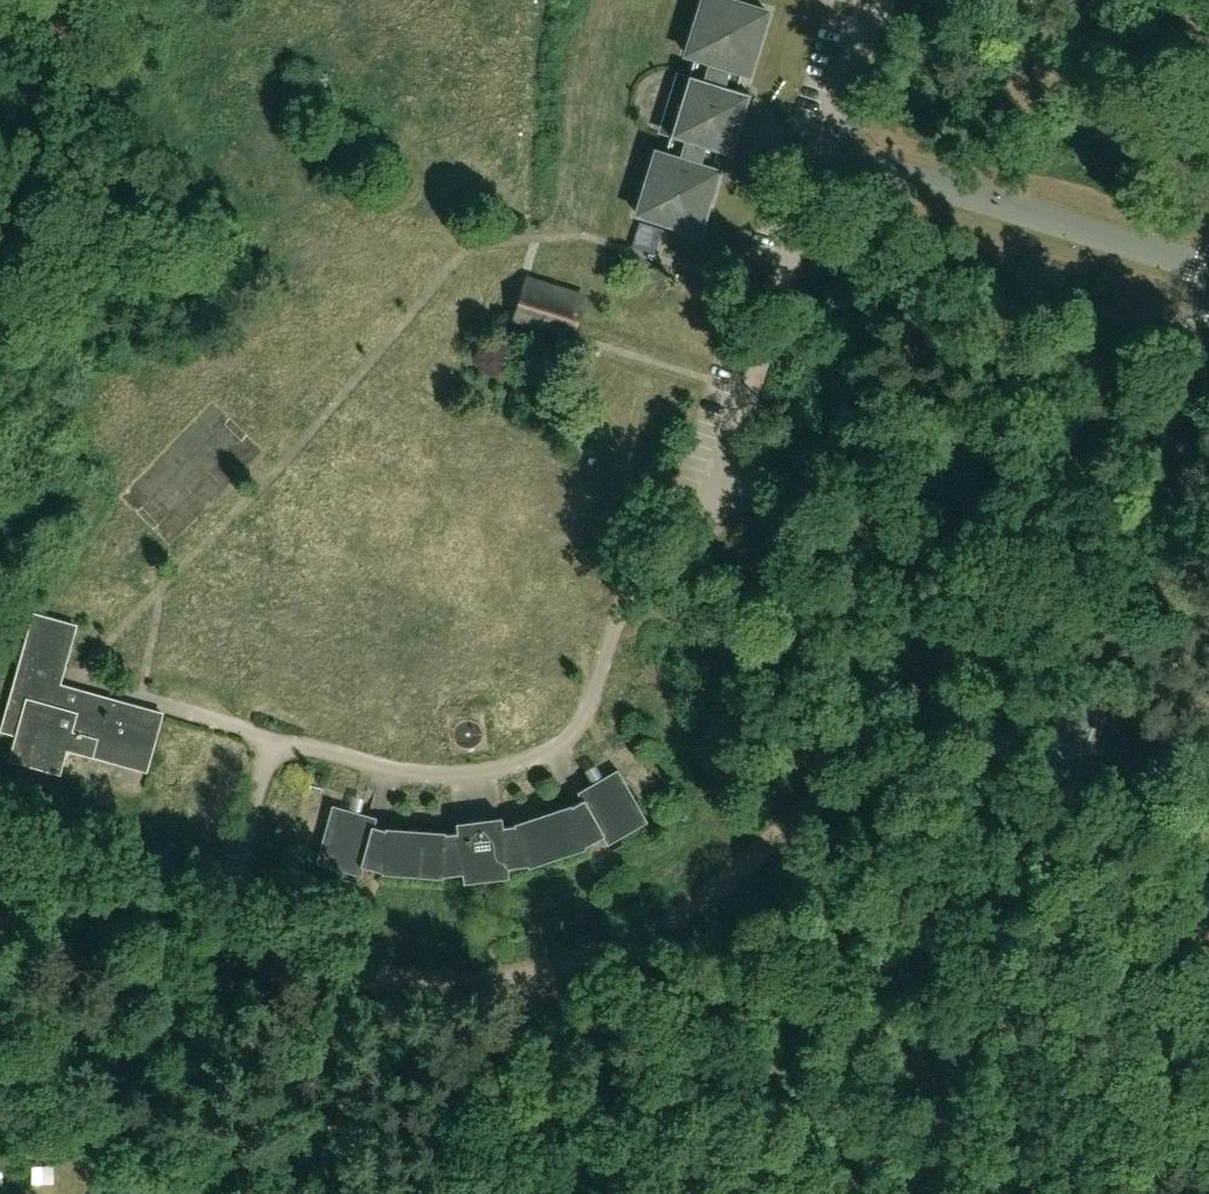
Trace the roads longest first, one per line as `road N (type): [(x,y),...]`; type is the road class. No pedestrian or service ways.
road 1 (secondary): [(913,1193),(1208,363)]
road 2 (unclassified): [(292,1192),(0,1084)]

